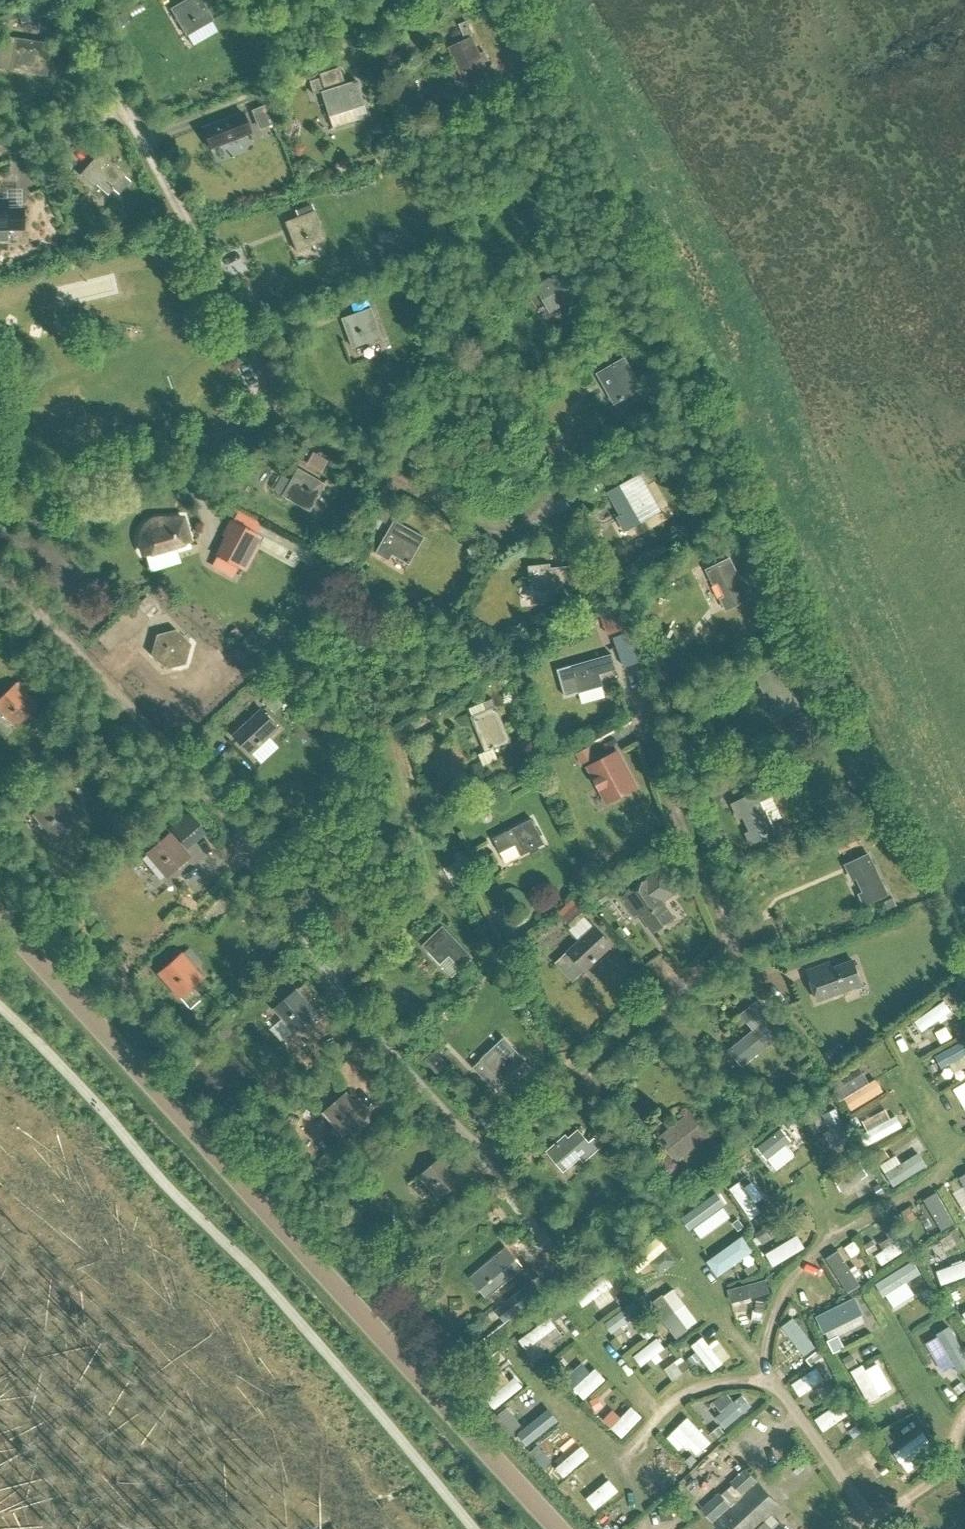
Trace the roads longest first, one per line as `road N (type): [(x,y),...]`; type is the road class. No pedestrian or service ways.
road 1 (track): [(0,580),(247,808),(341,980),(566,1228)]
road 2 (tertiary): [(558,1528),(0,920)]
road 3 (track): [(61,0),(277,411),(0,509)]
road 4 (track): [(496,1151),(727,937),(643,725)]
road 5 (track): [(875,1528),(776,1386),(746,1381),(700,1388),(669,1405),(629,1453)]
road 6 (track): [(277,411),(523,536),(569,503)]
road 7 (track): [(341,980),(444,892),(389,718)]
road 8 (track): [(776,1386),(766,1345),(788,1287),(831,1240),(939,1177)]
road 9 (track): [(397,472),(434,346),(482,307)]
road 10 (track): [(964,1410),(935,1480),(872,1523)]

